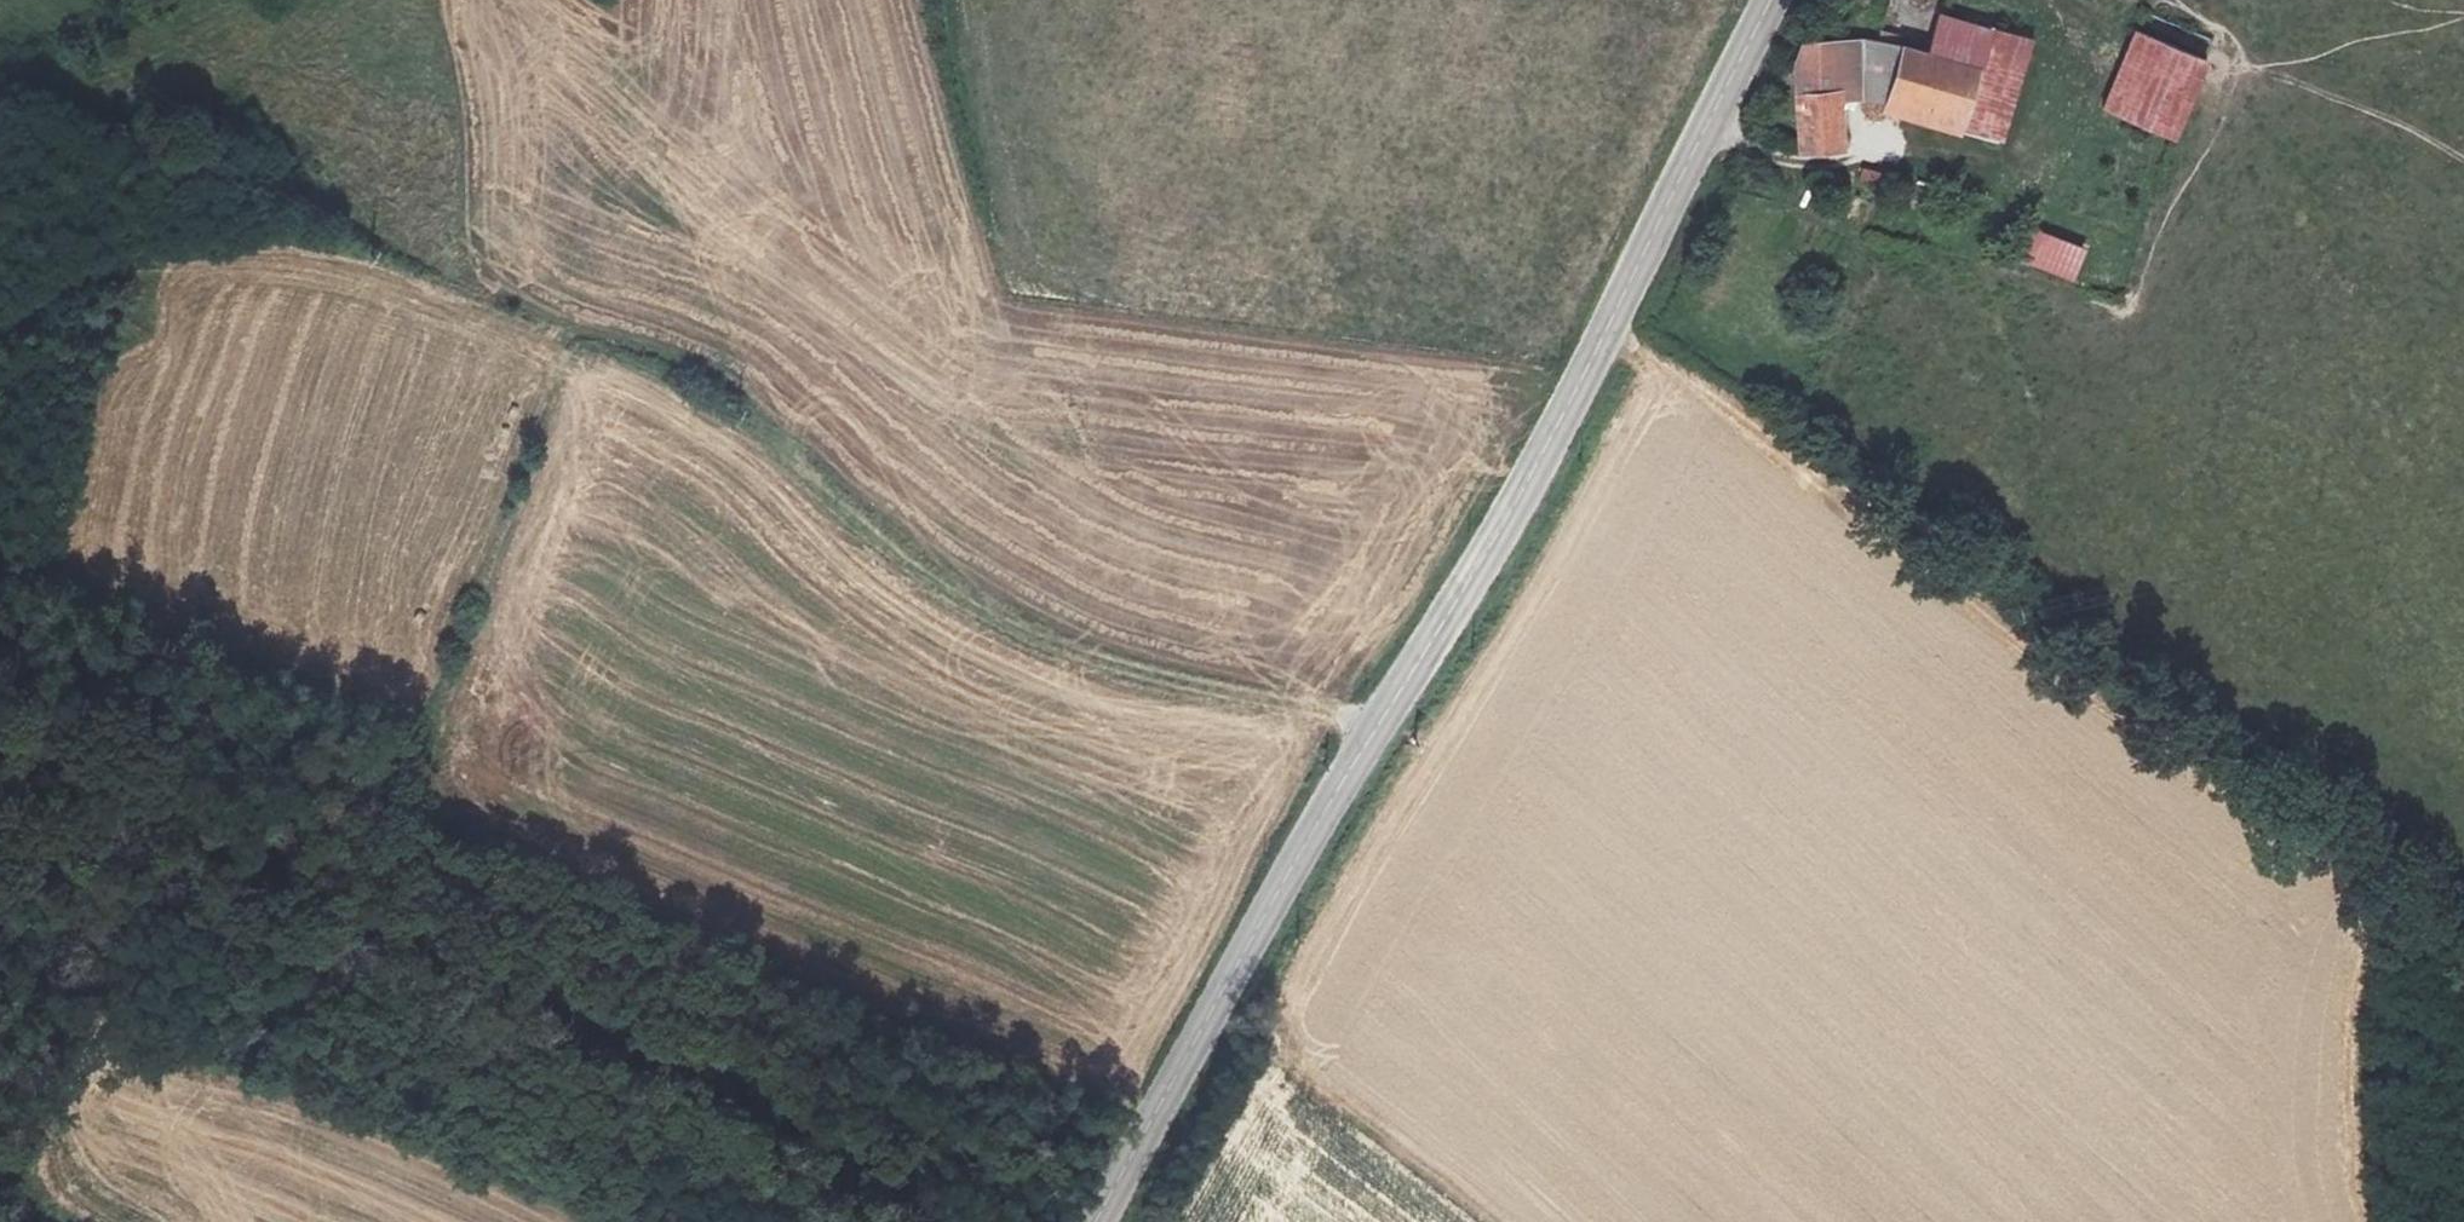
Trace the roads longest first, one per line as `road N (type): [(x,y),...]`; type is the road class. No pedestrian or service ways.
road 1 (tertiary): [(1772,0),(1611,337),(1354,760),(1098,1221)]

